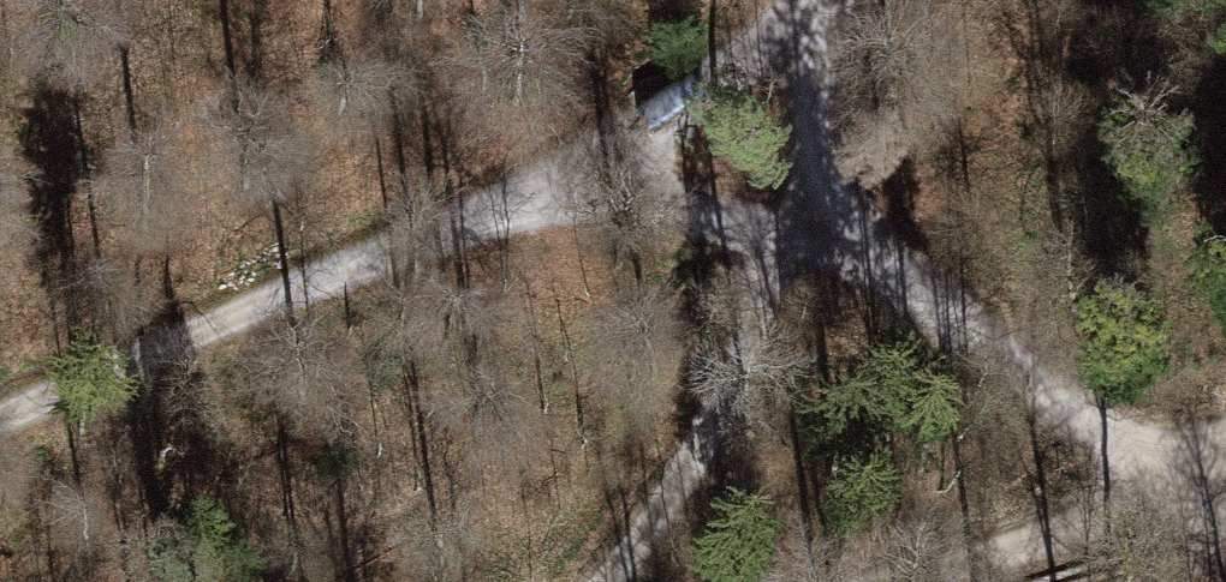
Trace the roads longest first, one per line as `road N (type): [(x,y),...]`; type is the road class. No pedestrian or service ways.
road 1 (track): [(817,0),(813,90),(783,246),(894,287),(998,353),(1225,539)]
road 2 (track): [(456,217),(0,420)]
road 3 (track): [(805,0),(662,112),(456,217)]
road 4 (track): [(783,246),(713,427),(602,581)]
road 5 (track): [(783,246),(642,200),(456,217)]
road 6 (track): [(1150,481),(1034,542),(885,581)]

